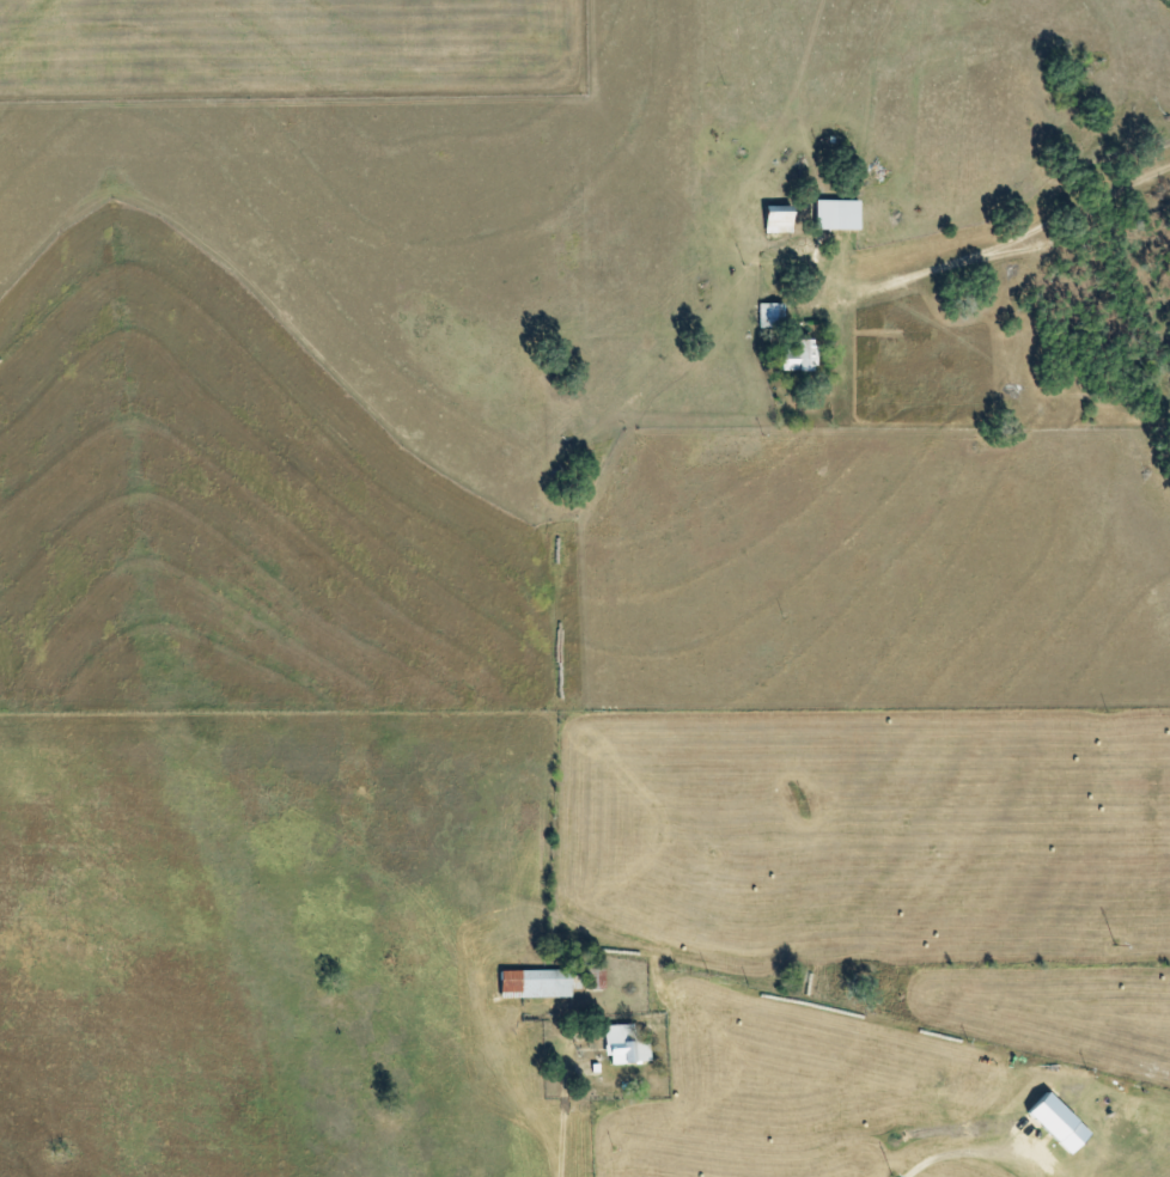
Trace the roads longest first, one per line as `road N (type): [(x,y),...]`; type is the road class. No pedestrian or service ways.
road 1 (residential): [(1169,178),(865,310)]

